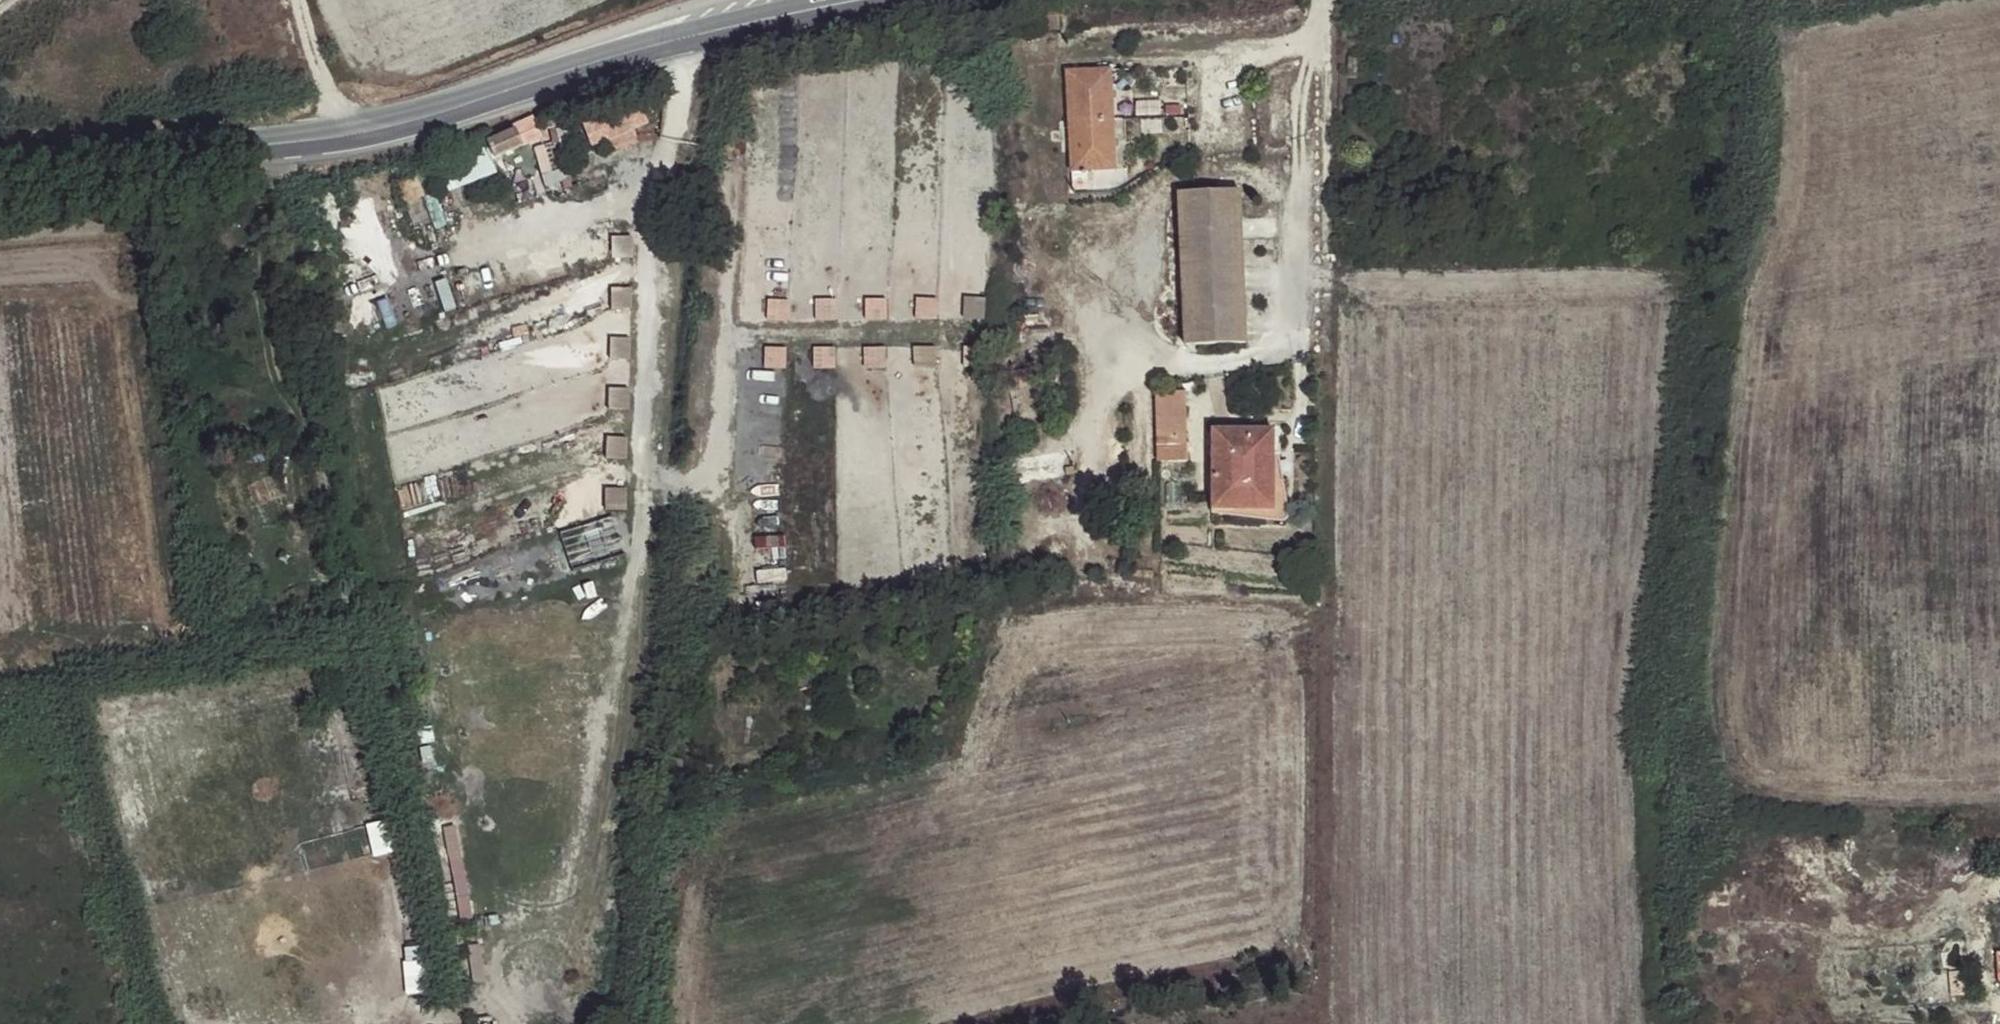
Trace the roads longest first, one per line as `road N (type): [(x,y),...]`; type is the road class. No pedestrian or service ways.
road 1 (primary): [(0,170),(375,127),(715,27),(857,0)]
road 2 (track): [(339,133),(299,0)]
road 3 (residential): [(1321,0),(1320,133)]

